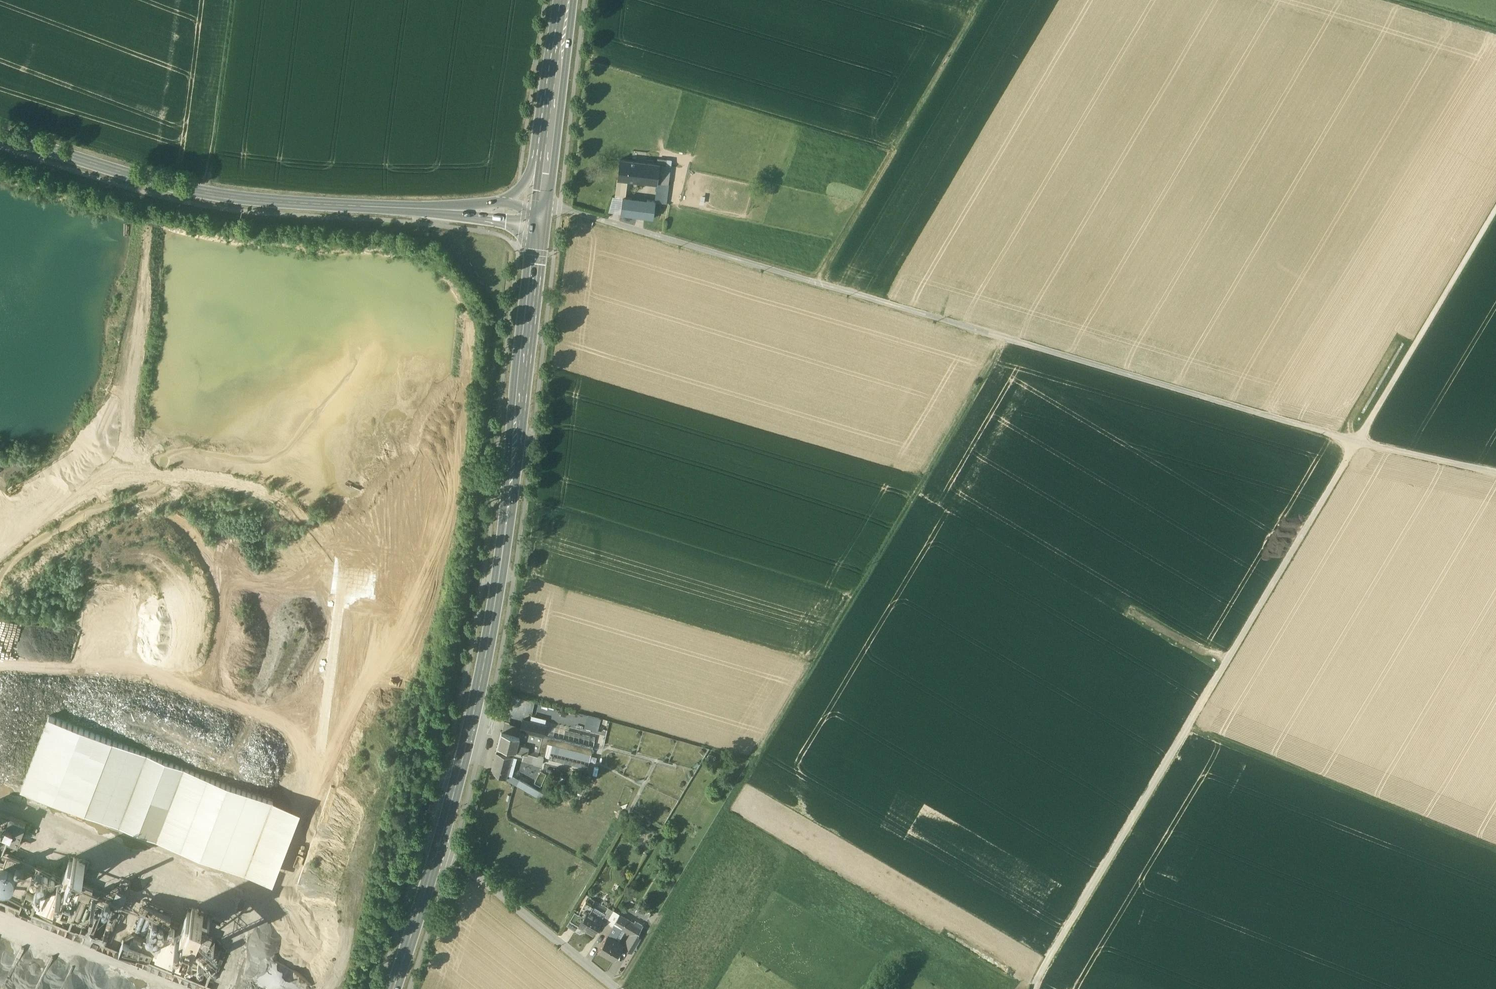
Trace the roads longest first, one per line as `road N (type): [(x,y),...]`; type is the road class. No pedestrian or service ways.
road 1 (track): [(618,988),(1005,337)]
road 2 (primary): [(437,851),(497,593),(539,230)]
road 3 (track): [(1356,442),(849,294)]
road 4 (secondary): [(0,134),(211,193),(428,208)]
road 5 (track): [(824,287),(994,0)]
road 6 (track): [(1356,442),(1188,727)]
road 7 (track): [(1188,727),(1495,849)]
road 8 (track): [(1188,727),(1034,988)]
road 9 (track): [(560,207),(849,294)]
road 10 (track): [(1495,208),(1356,442)]
road 11 (unclassified): [(437,851),(618,988)]
road 12 (track): [(211,193),(233,0)]
road 13 (primary): [(549,145),(569,0)]
road 14 (primary): [(394,988),(437,851)]
road 15 (track): [(1495,472),(1356,442)]

